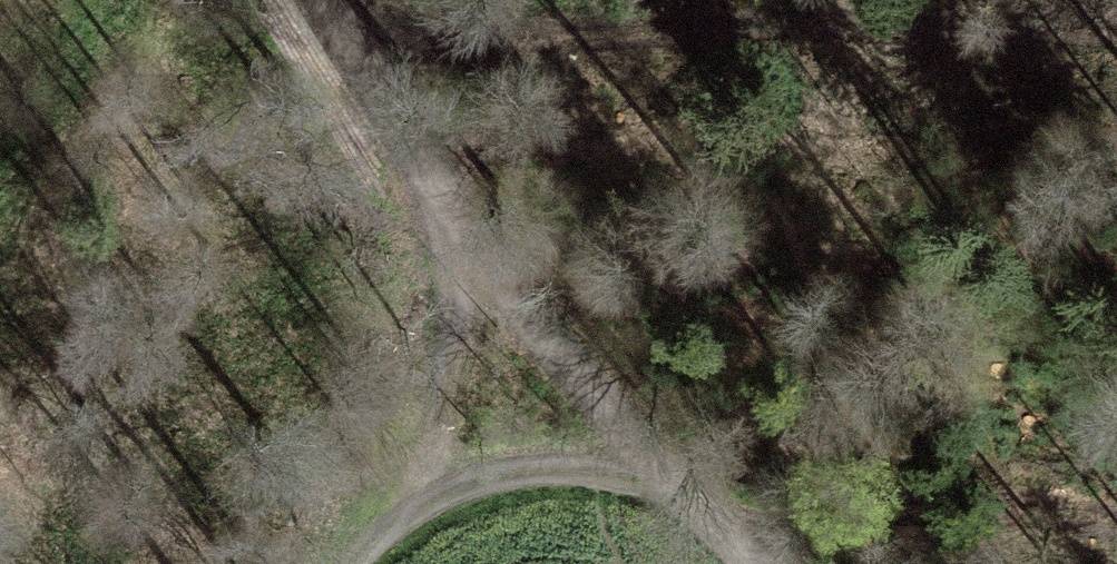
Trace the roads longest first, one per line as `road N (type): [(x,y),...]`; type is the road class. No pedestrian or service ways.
road 1 (track): [(351,563),(390,522),(455,383),(449,211),(324,0)]
road 2 (unclassified): [(725,563),(450,244)]
road 3 (track): [(723,563),(632,492),(594,479),(491,479),(390,522)]

